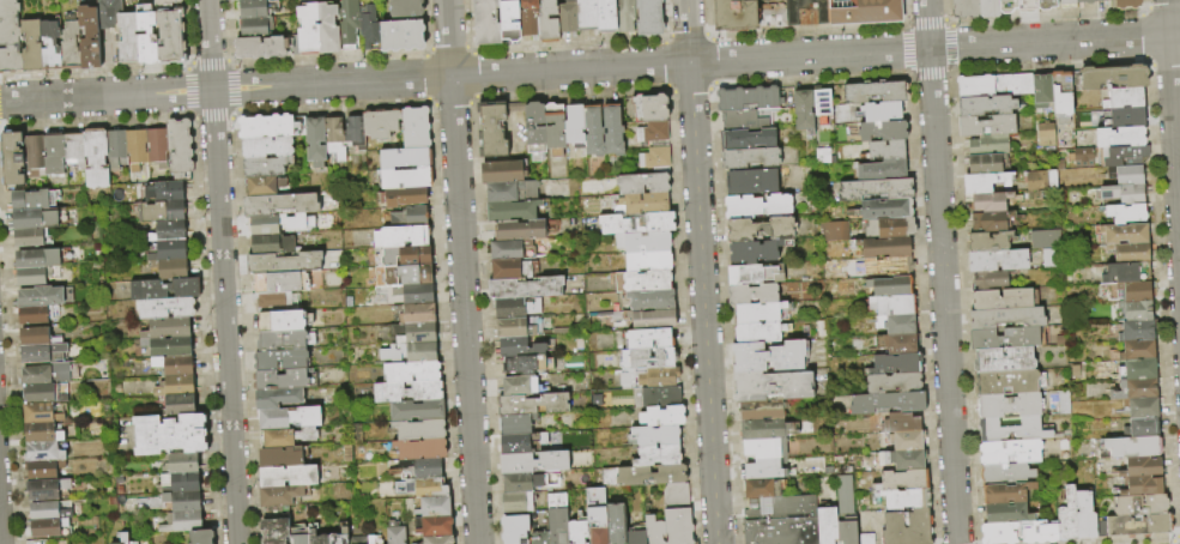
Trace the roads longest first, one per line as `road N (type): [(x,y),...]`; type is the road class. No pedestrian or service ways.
road 1 (residential): [(1179,34),(0,101)]
road 2 (residential): [(685,0),(717,543)]
road 3 (residential): [(206,0),(238,543)]
road 4 (residential): [(446,0),(477,543)]
road 5 (residential): [(925,0),(955,543)]
road 6 (residential): [(1179,258),(1165,0)]

